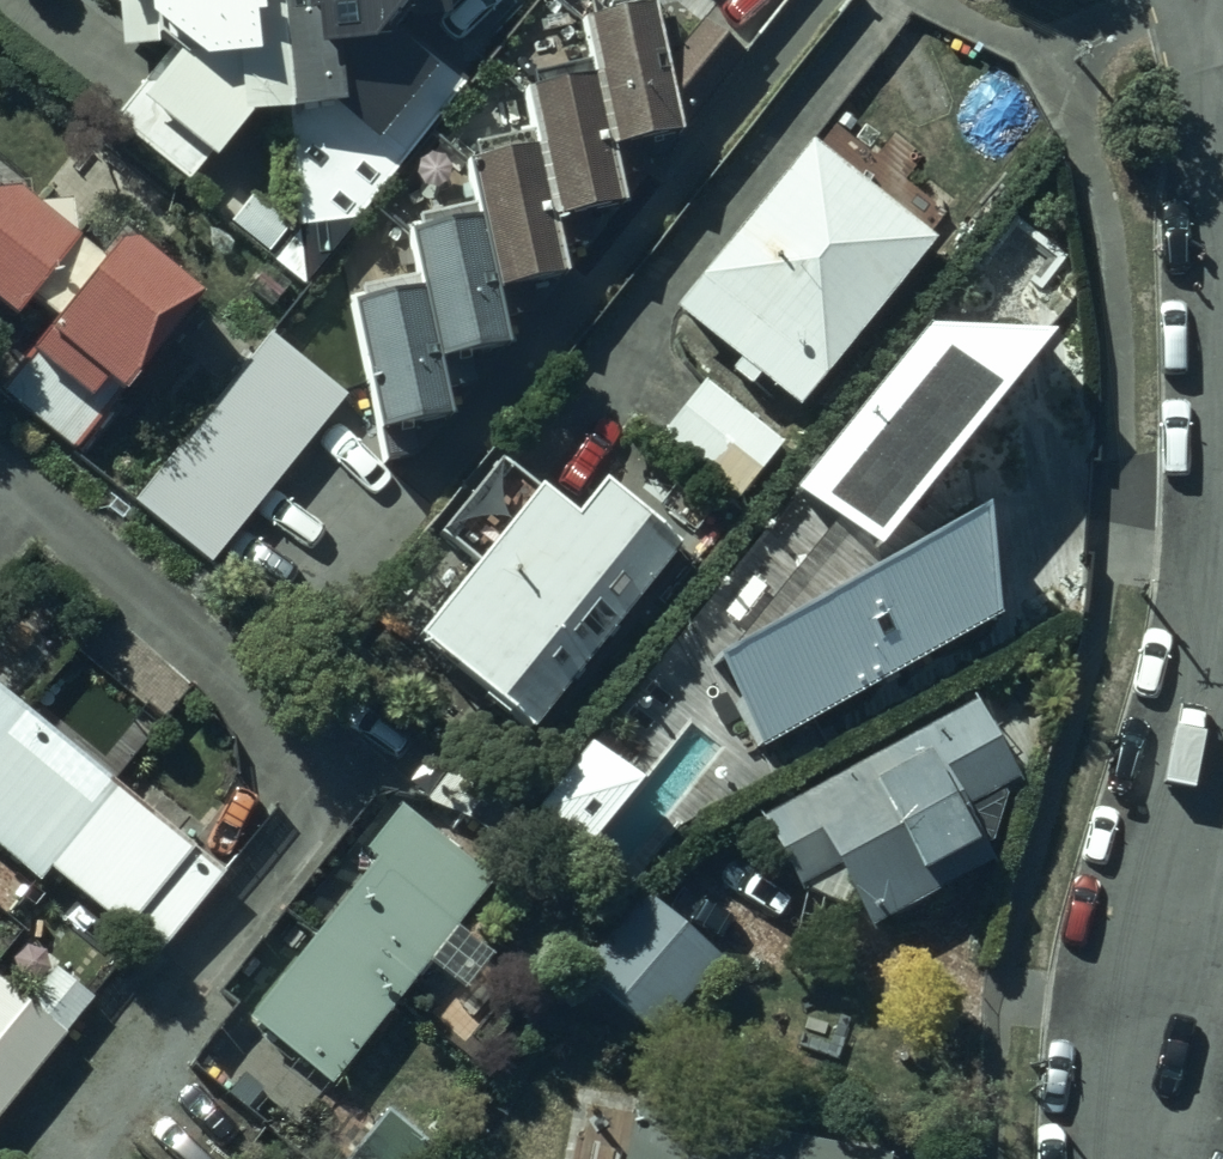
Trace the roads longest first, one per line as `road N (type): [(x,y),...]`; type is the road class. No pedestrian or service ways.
road 1 (residential): [(1222,705),(1132,1158)]
road 2 (residential): [(1204,0),(1222,127)]

